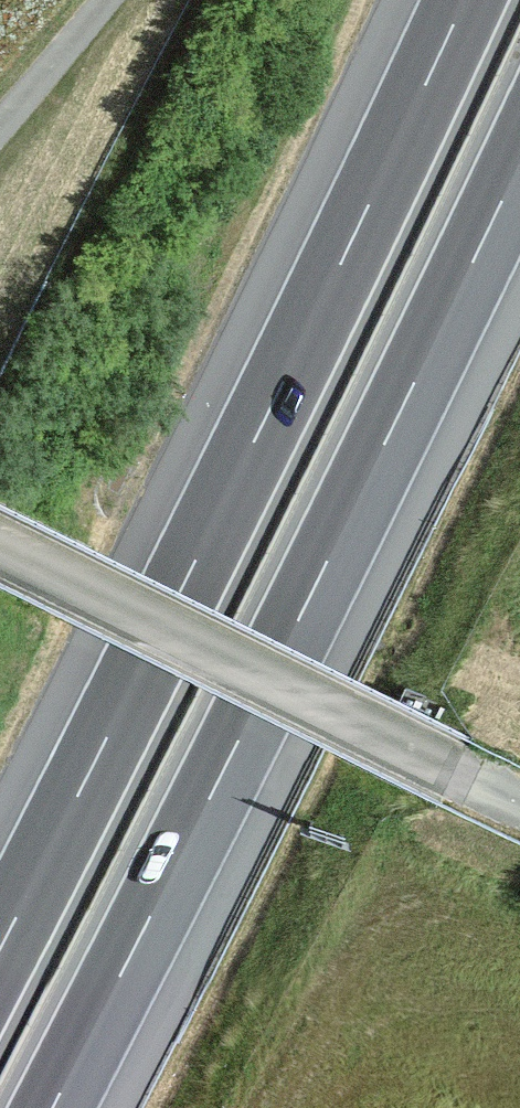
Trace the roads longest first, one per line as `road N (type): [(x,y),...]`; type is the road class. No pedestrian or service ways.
road 1 (motorway): [(52,1107),(519,160)]
road 2 (motorway): [(464,0),(0,946)]
road 3 (track): [(519,806),(0,548)]
road 4 (track): [(0,133),(105,0)]

